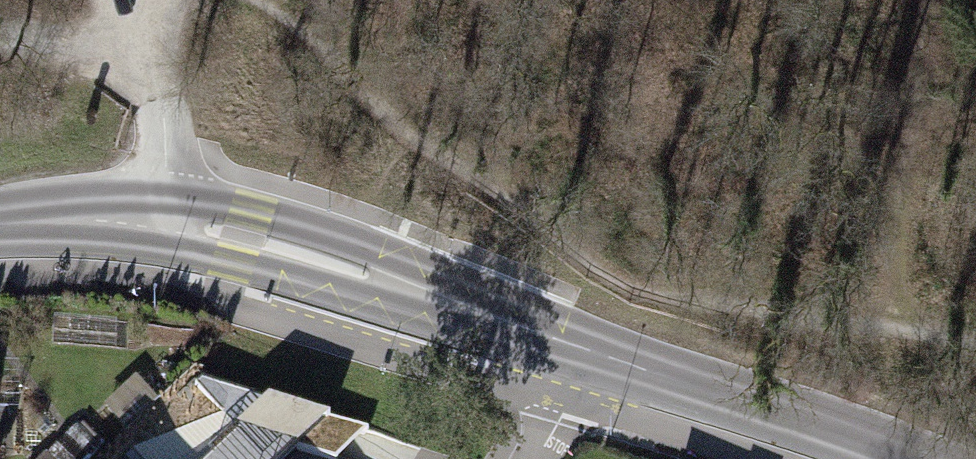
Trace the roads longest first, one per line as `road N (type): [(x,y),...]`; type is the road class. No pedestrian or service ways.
road 1 (tertiary): [(0,224),(163,221),(243,236),(590,354)]
road 2 (tertiary): [(590,354),(898,458)]
road 3 (track): [(133,8),(76,32),(0,38)]

